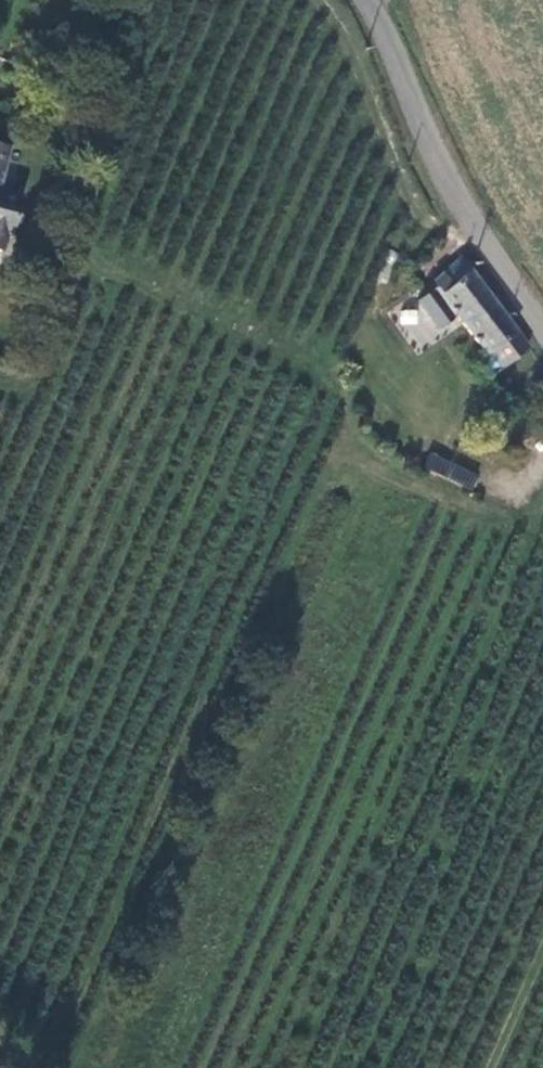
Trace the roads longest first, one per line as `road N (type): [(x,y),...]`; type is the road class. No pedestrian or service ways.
road 1 (unclassified): [(367,0),(487,250),(542,334)]
road 2 (track): [(494,1067),(542,957)]

